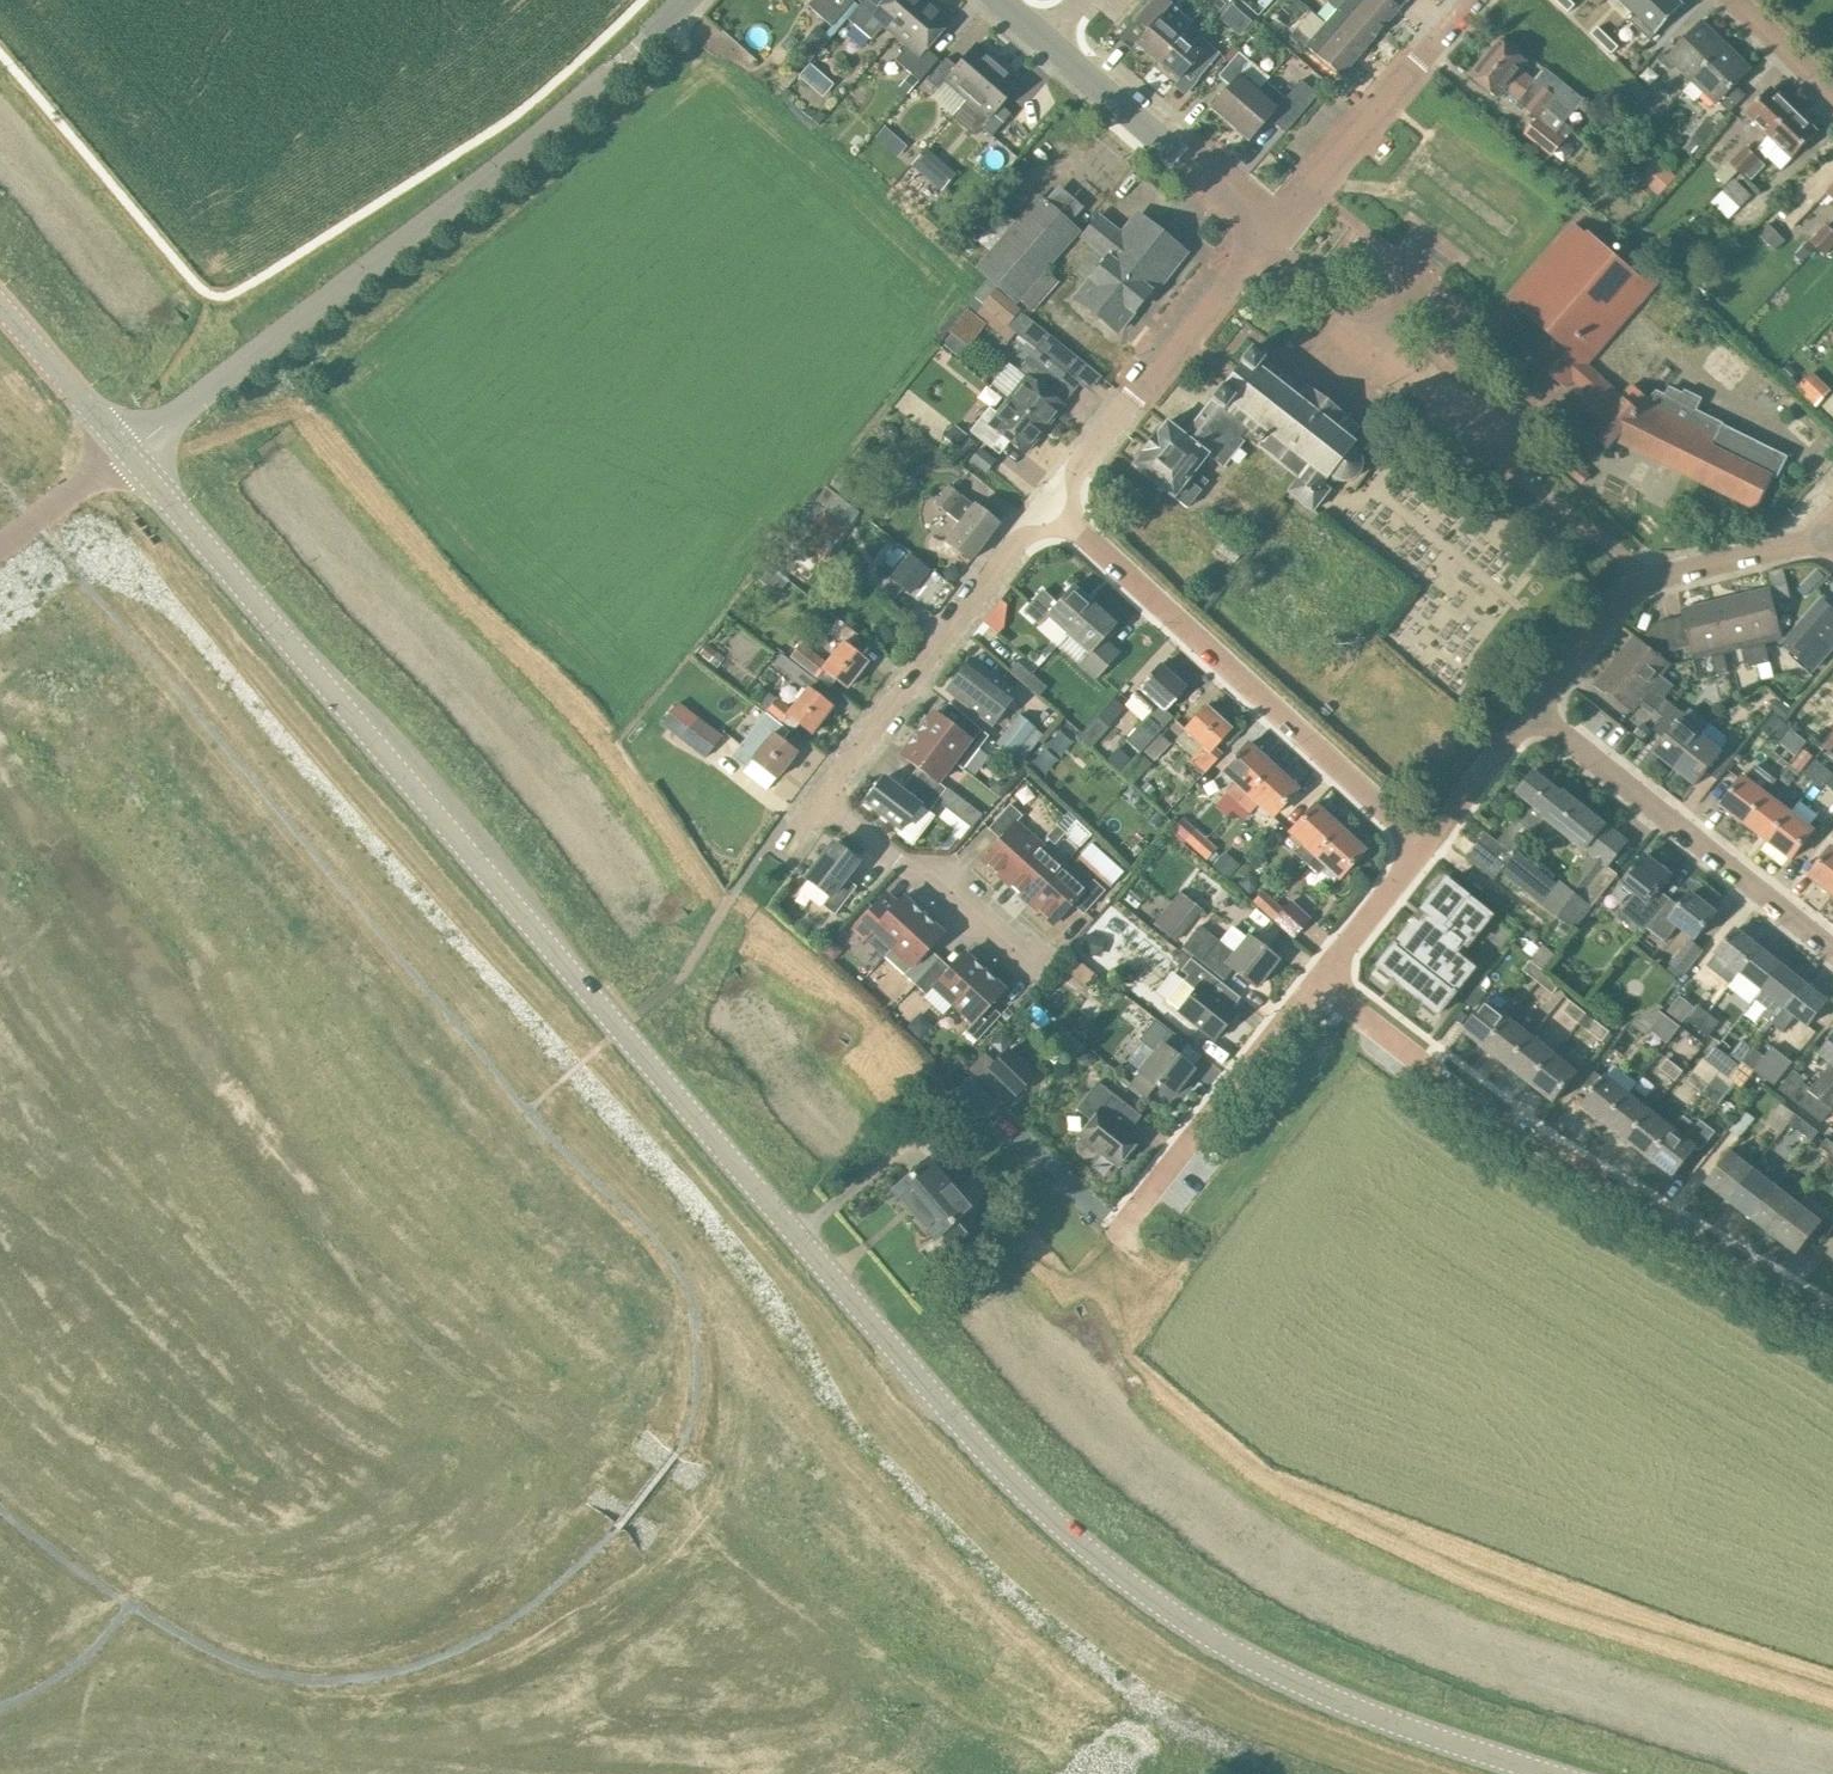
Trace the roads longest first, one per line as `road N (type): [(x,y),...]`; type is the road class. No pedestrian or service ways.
road 1 (secondary): [(1550,1773),(1360,1711),(1218,1644),(1019,1489),(129,454)]
road 2 (unclassified): [(129,454),(511,158),(630,54)]
road 3 (residential): [(1832,1320),(1514,1132),(1317,987)]
road 4 (residential): [(1427,843),(1050,506)]
road 5 (residential): [(1832,947),(1535,707)]
road 6 (residential): [(820,800),(1050,506)]
road 7 (residential): [(1535,707),(1625,591),(1645,578),(1822,529)]
road 8 (residential): [(1050,506),(1261,247)]
road 9 (residential): [(1121,1233),(1317,987)]
road 10 (residential): [(1271,235),(1473,0)]
road 11 (residential): [(1271,235),(1043,40)]
road 12 (residential): [(1027,954),(936,875),(904,868),(820,800)]
road 13 (secondary): [(0,304),(129,454)]
road 14 (residential): [(1317,987),(1427,843)]
road 15 (residential): [(1427,843),(1535,707)]
road 16 (residential): [(1832,93),(1735,0)]

